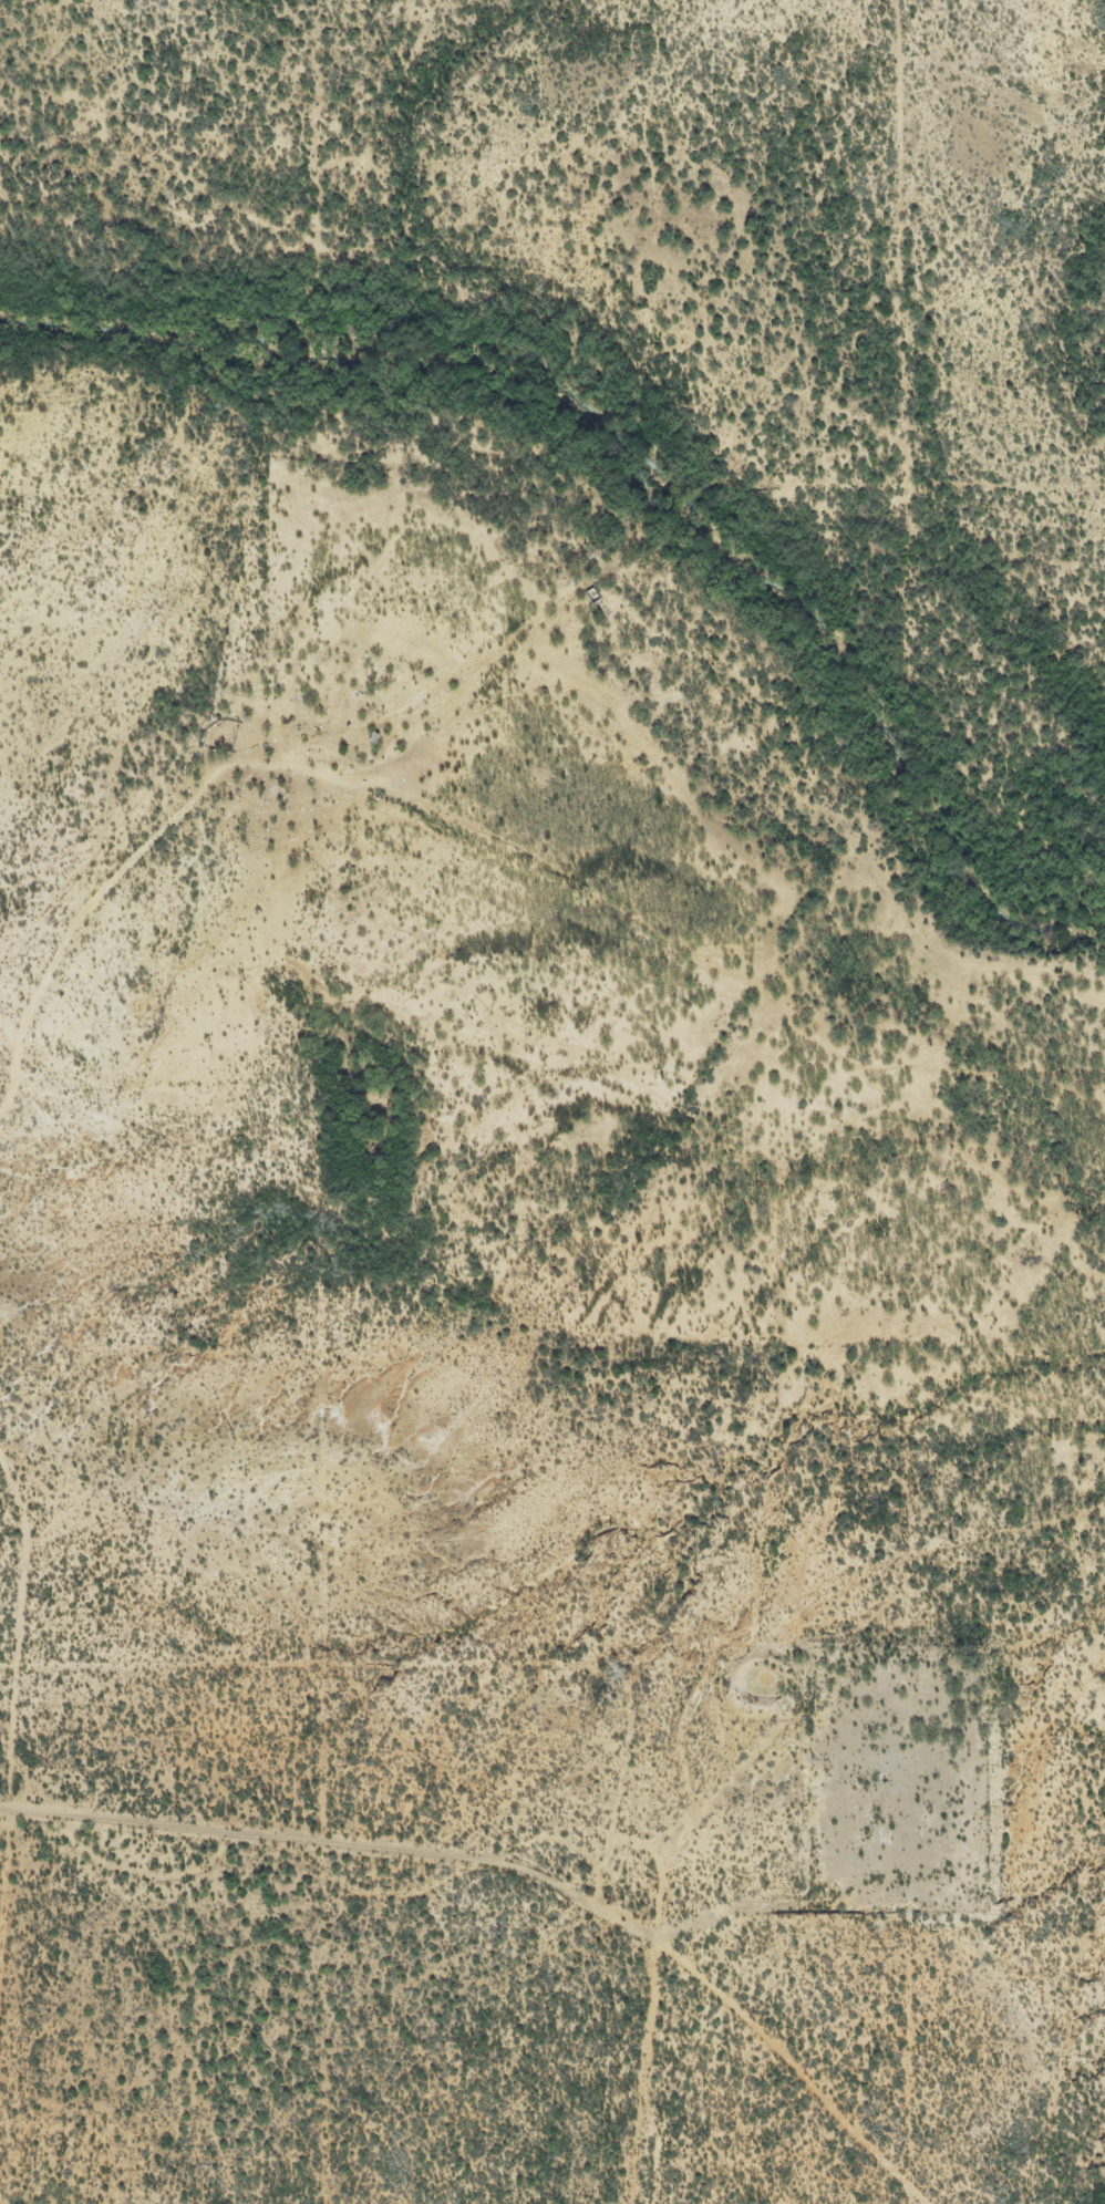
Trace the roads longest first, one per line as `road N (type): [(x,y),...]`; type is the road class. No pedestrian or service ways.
road 1 (residential): [(0,1813),(492,1866),(529,1877),(682,1966),(917,2203)]

